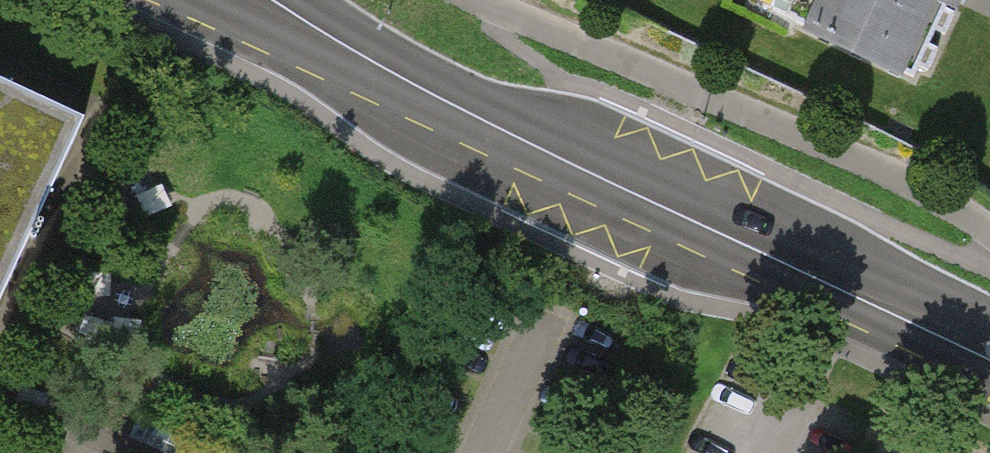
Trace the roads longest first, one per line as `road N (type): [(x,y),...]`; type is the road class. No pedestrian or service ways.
road 1 (secondary): [(642,196),(989,350)]
road 2 (secondary): [(208,0),(445,100)]
road 3 (secondary): [(642,196),(445,100)]
road 4 (secondary): [(445,100),(309,0)]

